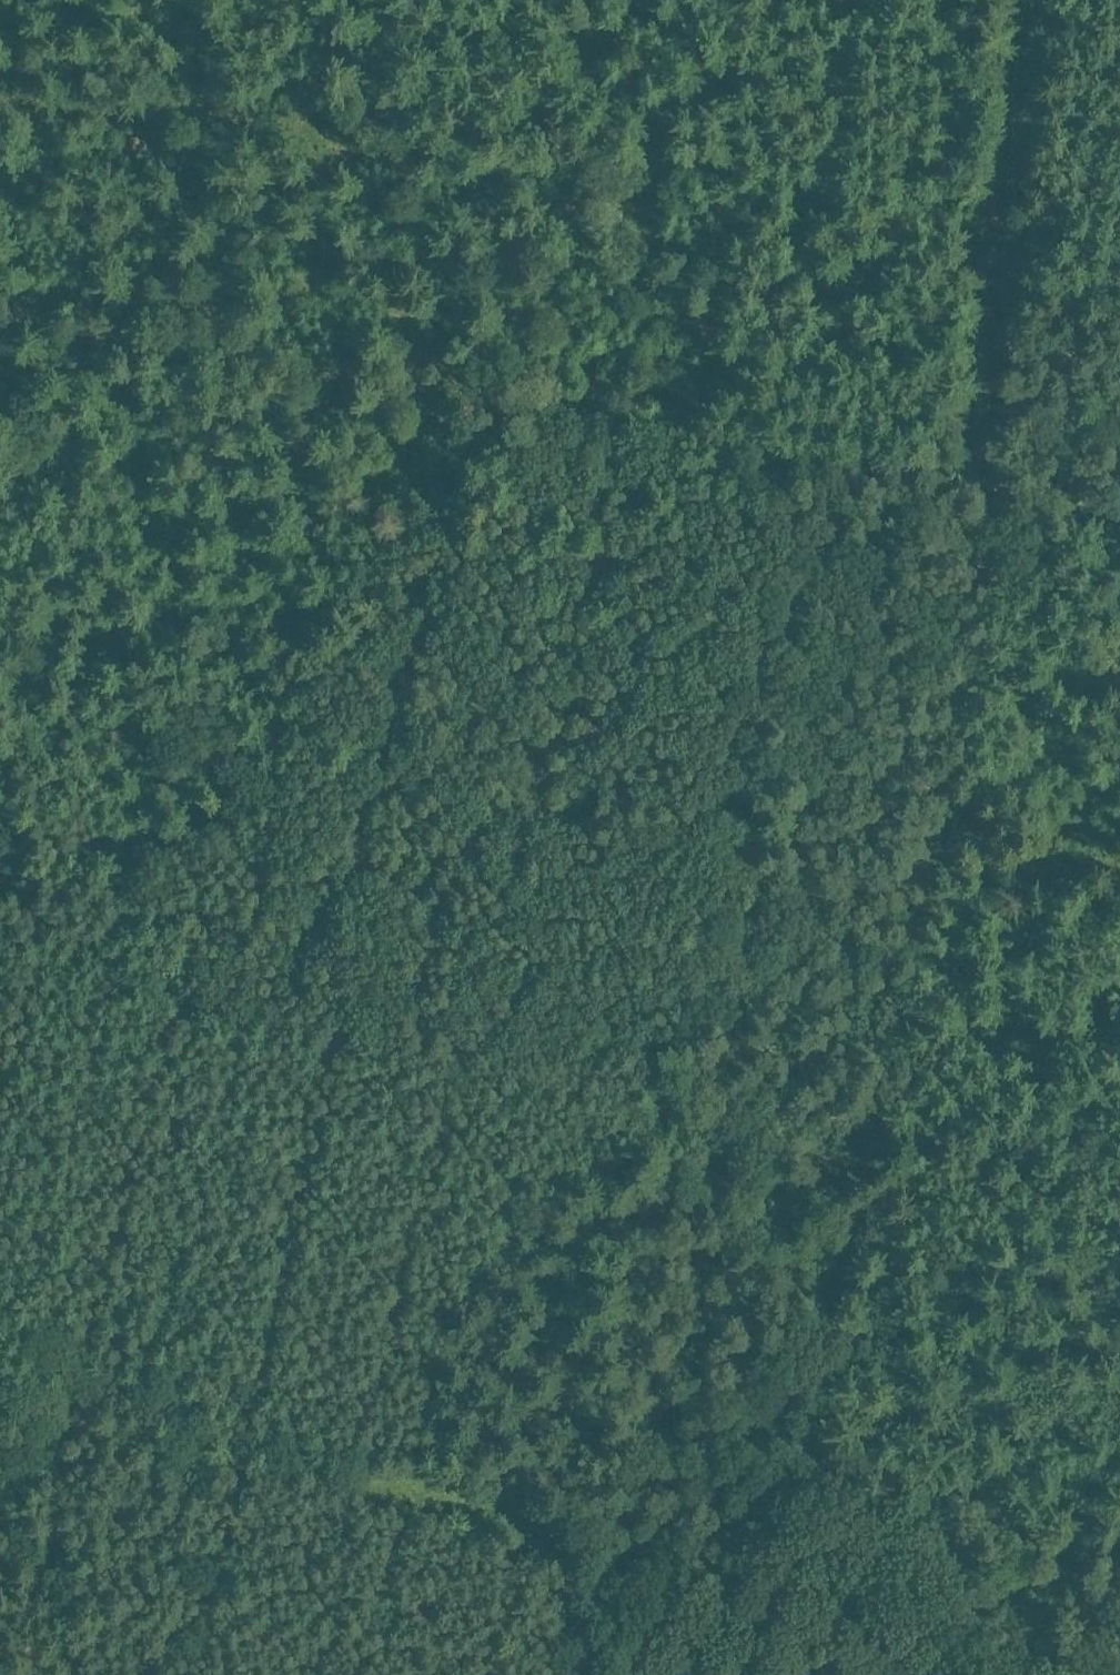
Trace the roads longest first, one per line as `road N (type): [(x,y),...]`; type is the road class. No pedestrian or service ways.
road 1 (track): [(1041,0),(981,477),(872,1155),(749,1674)]
road 2 (track): [(0,966),(872,1155),(1119,1201)]
road 3 (track): [(0,327),(1119,503)]

